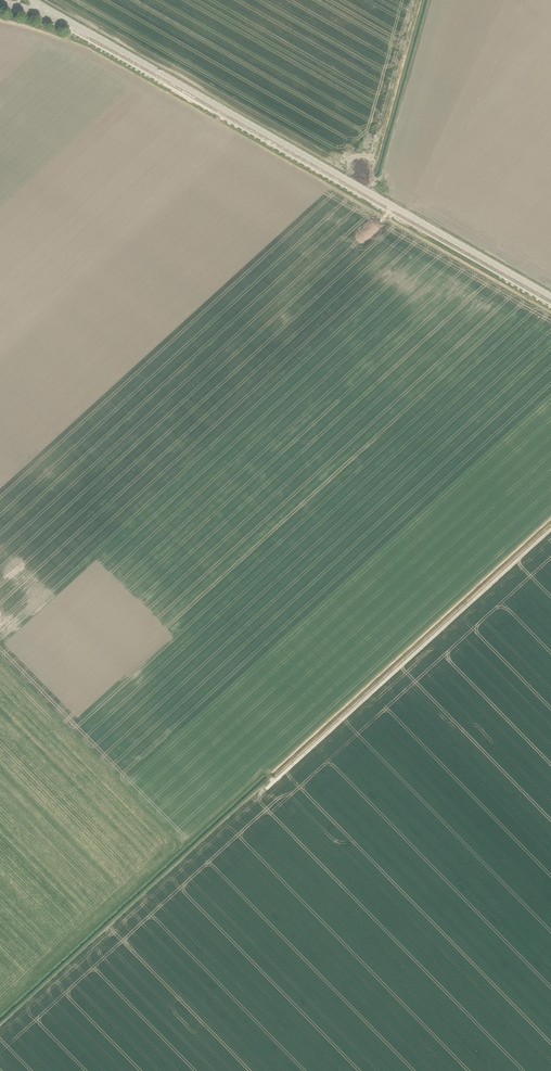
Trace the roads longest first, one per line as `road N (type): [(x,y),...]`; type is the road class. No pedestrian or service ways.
road 1 (secondary): [(550,296),(50,16)]

